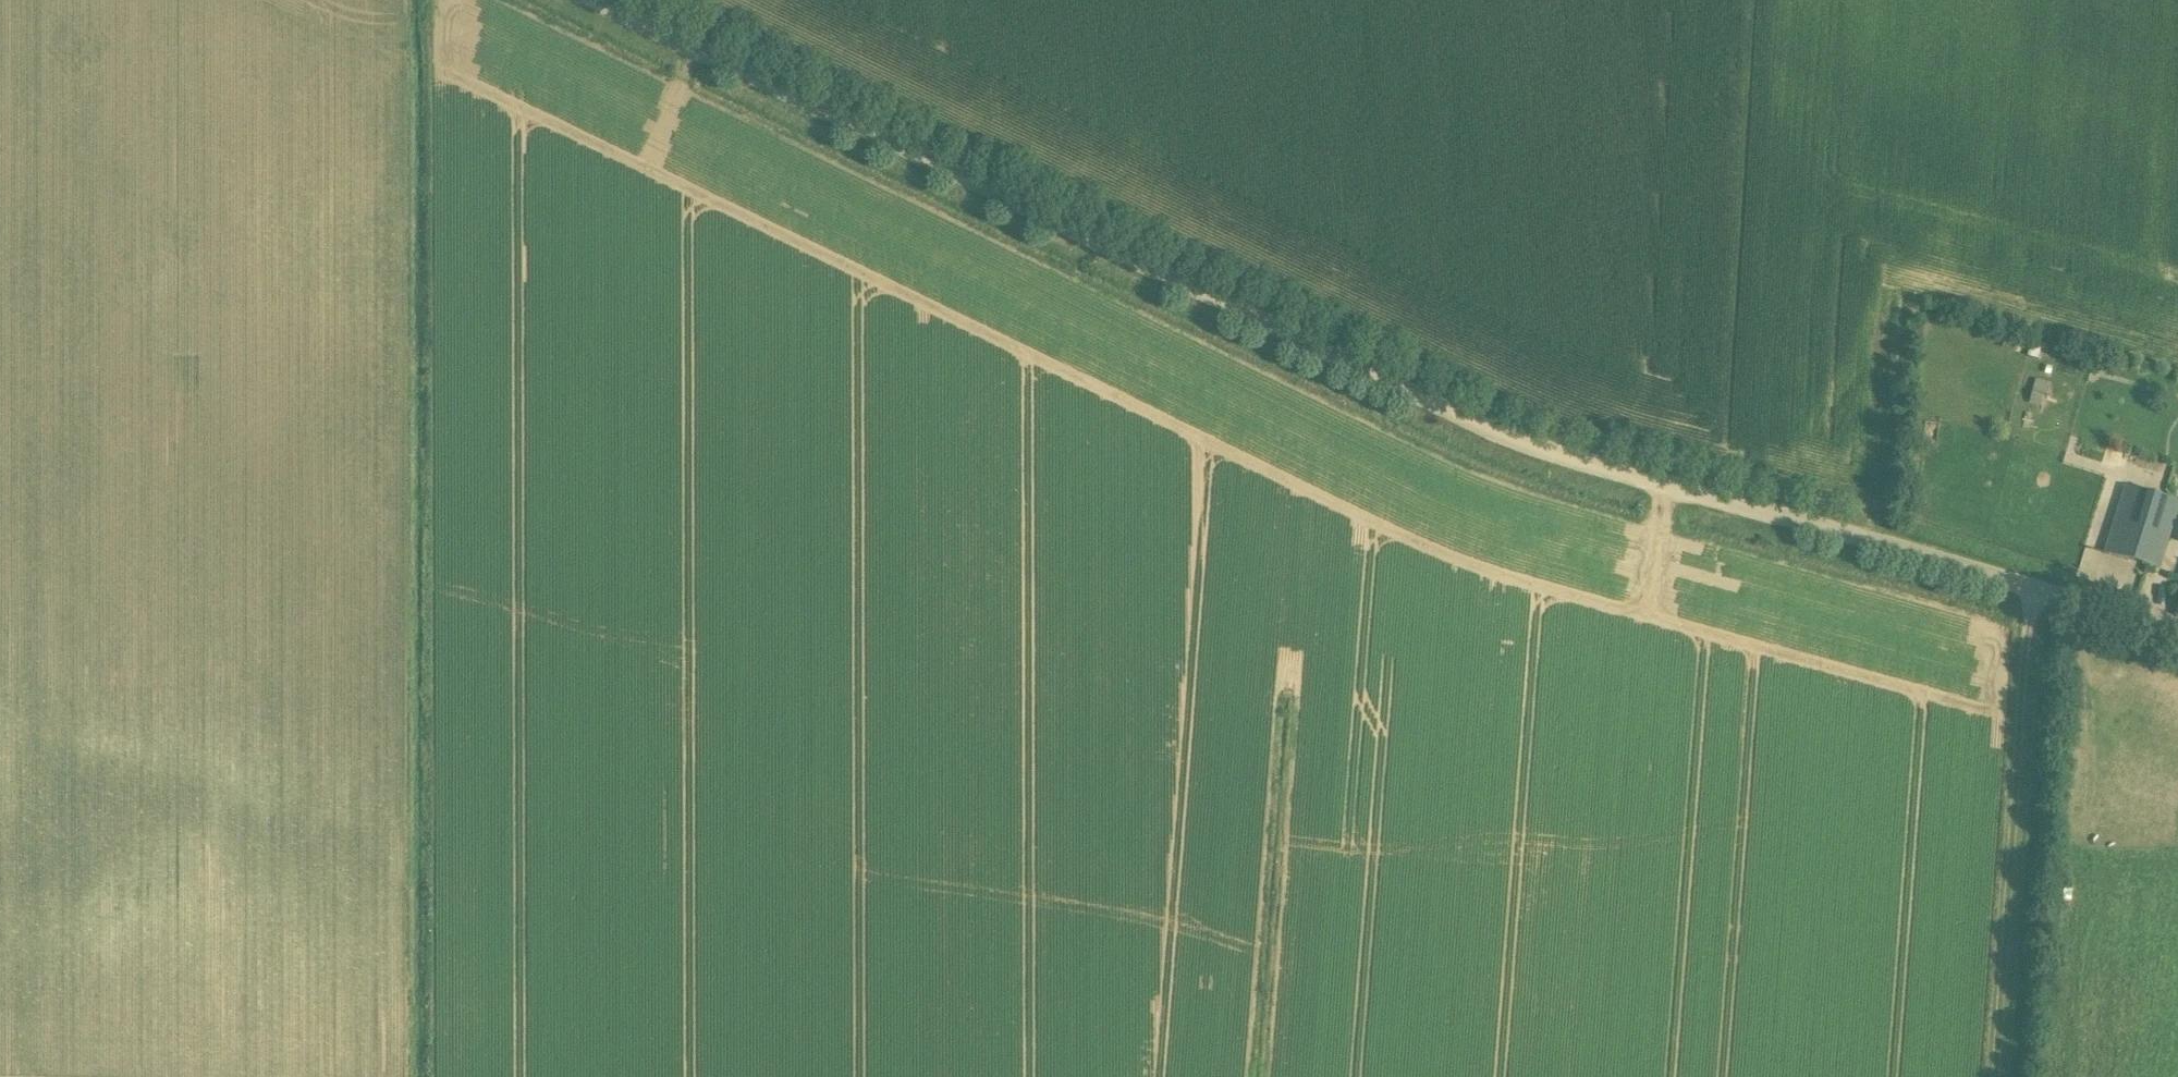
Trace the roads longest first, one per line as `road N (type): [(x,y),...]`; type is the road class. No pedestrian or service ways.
road 1 (unclassified): [(2177,642),(1549,460),(1478,432),(585,0)]

